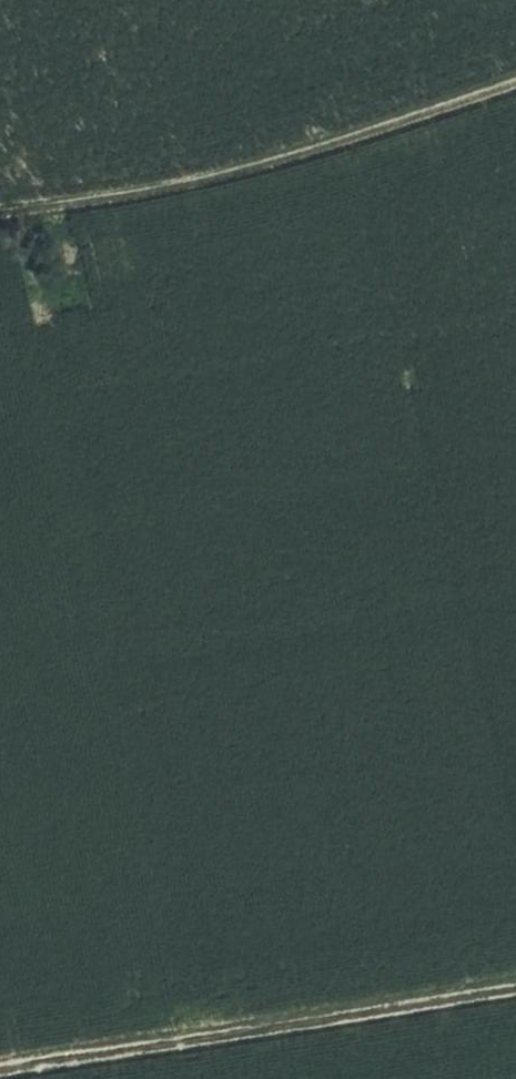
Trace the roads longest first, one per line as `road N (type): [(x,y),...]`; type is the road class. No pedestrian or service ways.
road 1 (track): [(0,214),(256,167),(515,83)]
road 2 (track): [(0,1074),(515,988)]

